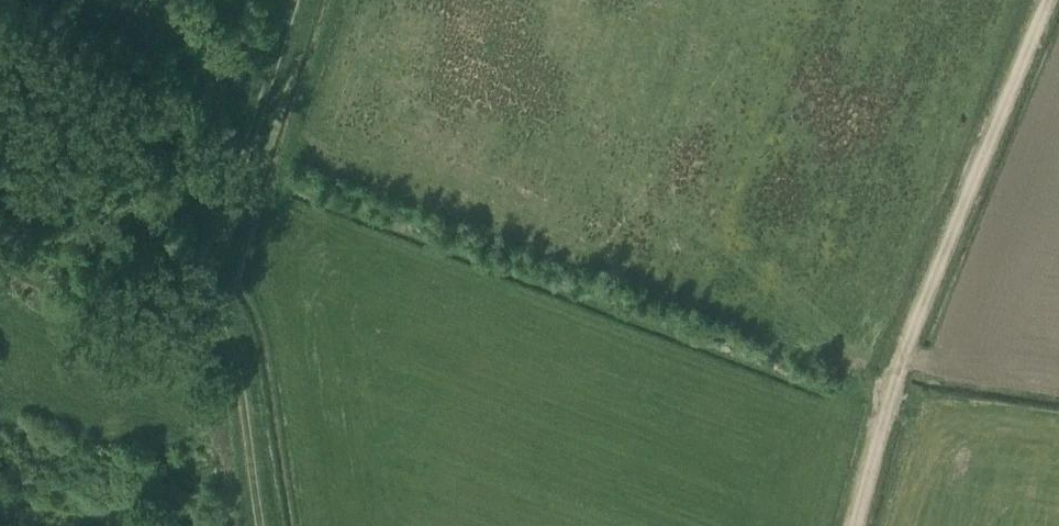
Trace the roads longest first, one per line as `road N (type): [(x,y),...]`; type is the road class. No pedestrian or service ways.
road 1 (track): [(1049,0),(917,313),(853,525)]
road 2 (track): [(257,525),(211,288),(301,0)]

